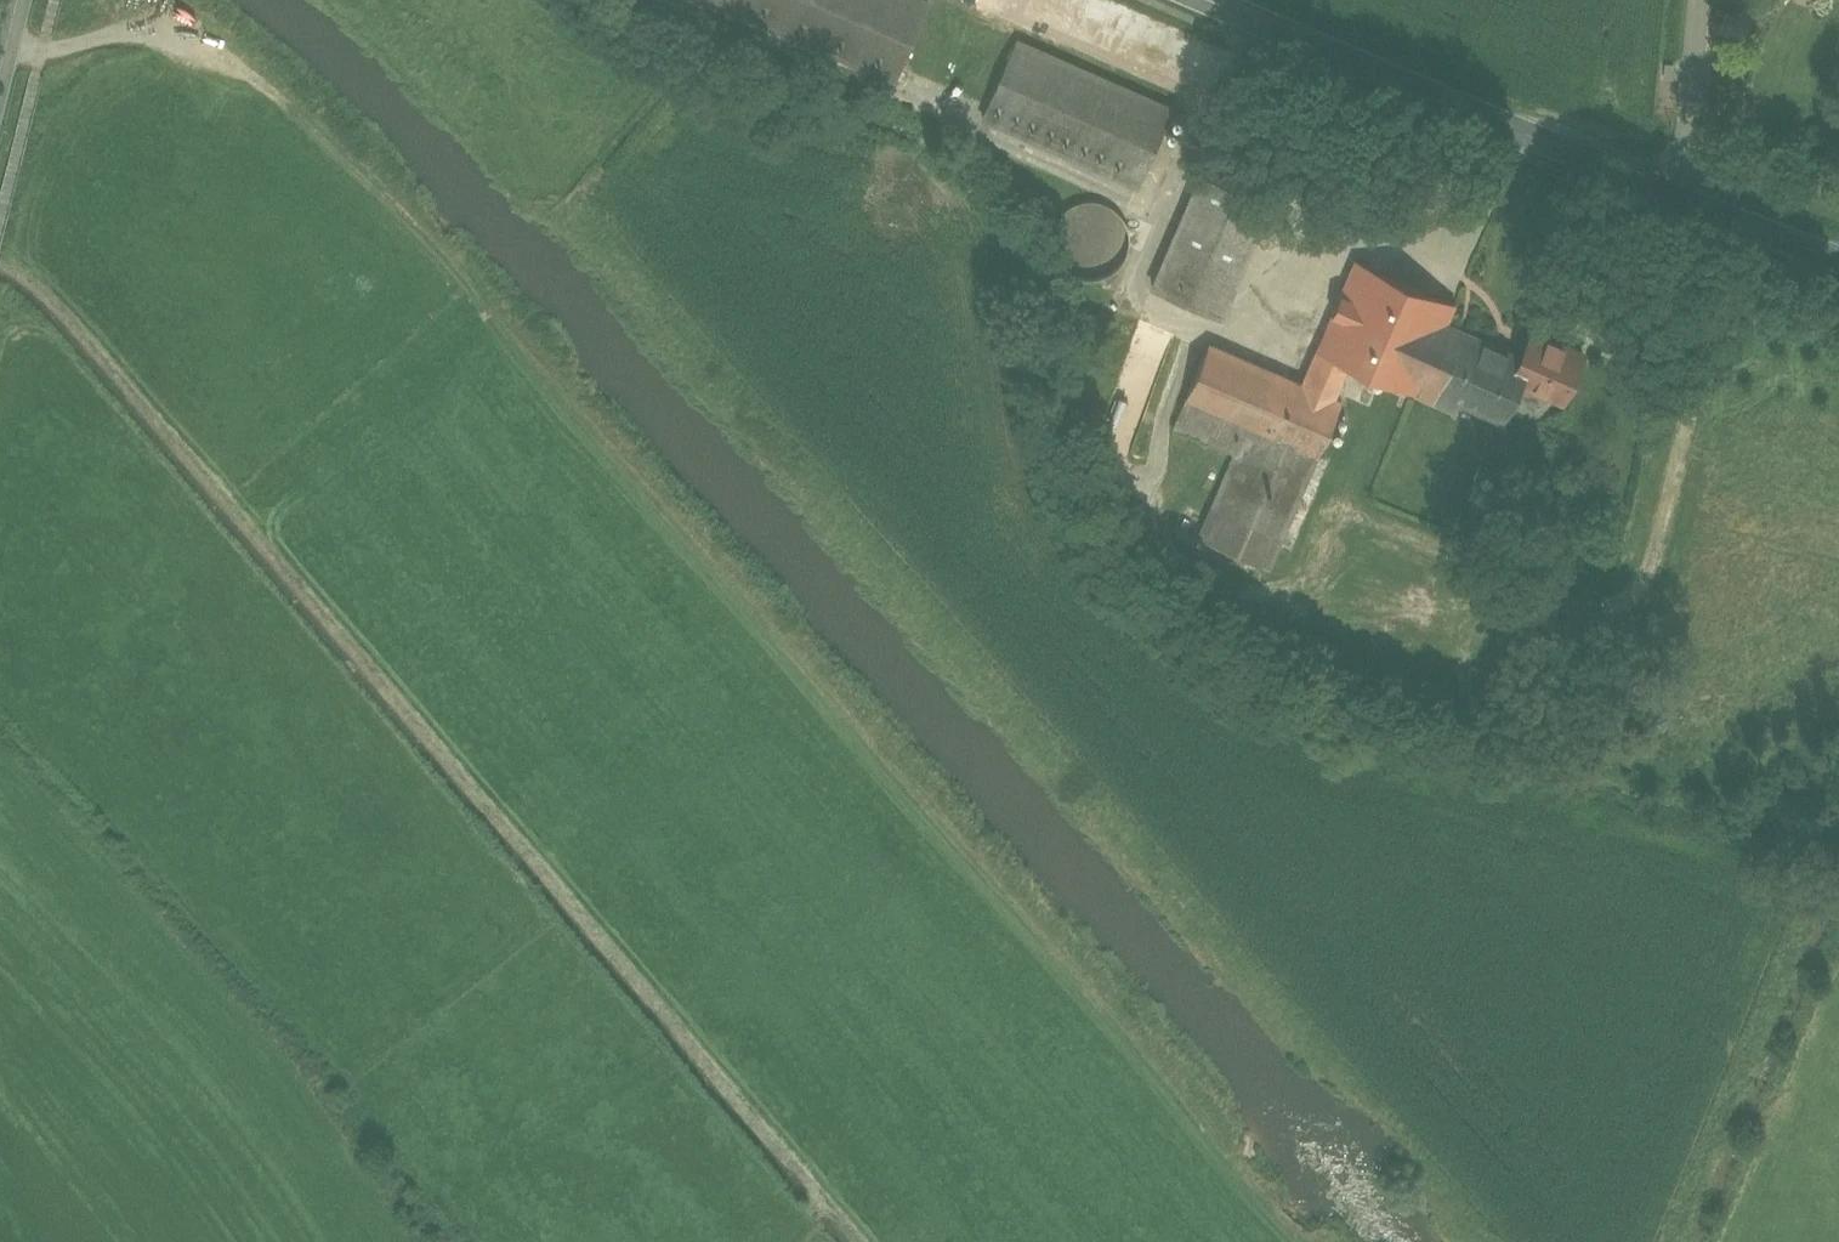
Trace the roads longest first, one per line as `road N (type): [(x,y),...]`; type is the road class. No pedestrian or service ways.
road 1 (tertiary): [(1211,0),(1681,199)]
road 2 (residential): [(1681,199),(1702,0)]
road 3 (tertiary): [(1681,199),(1838,251)]

